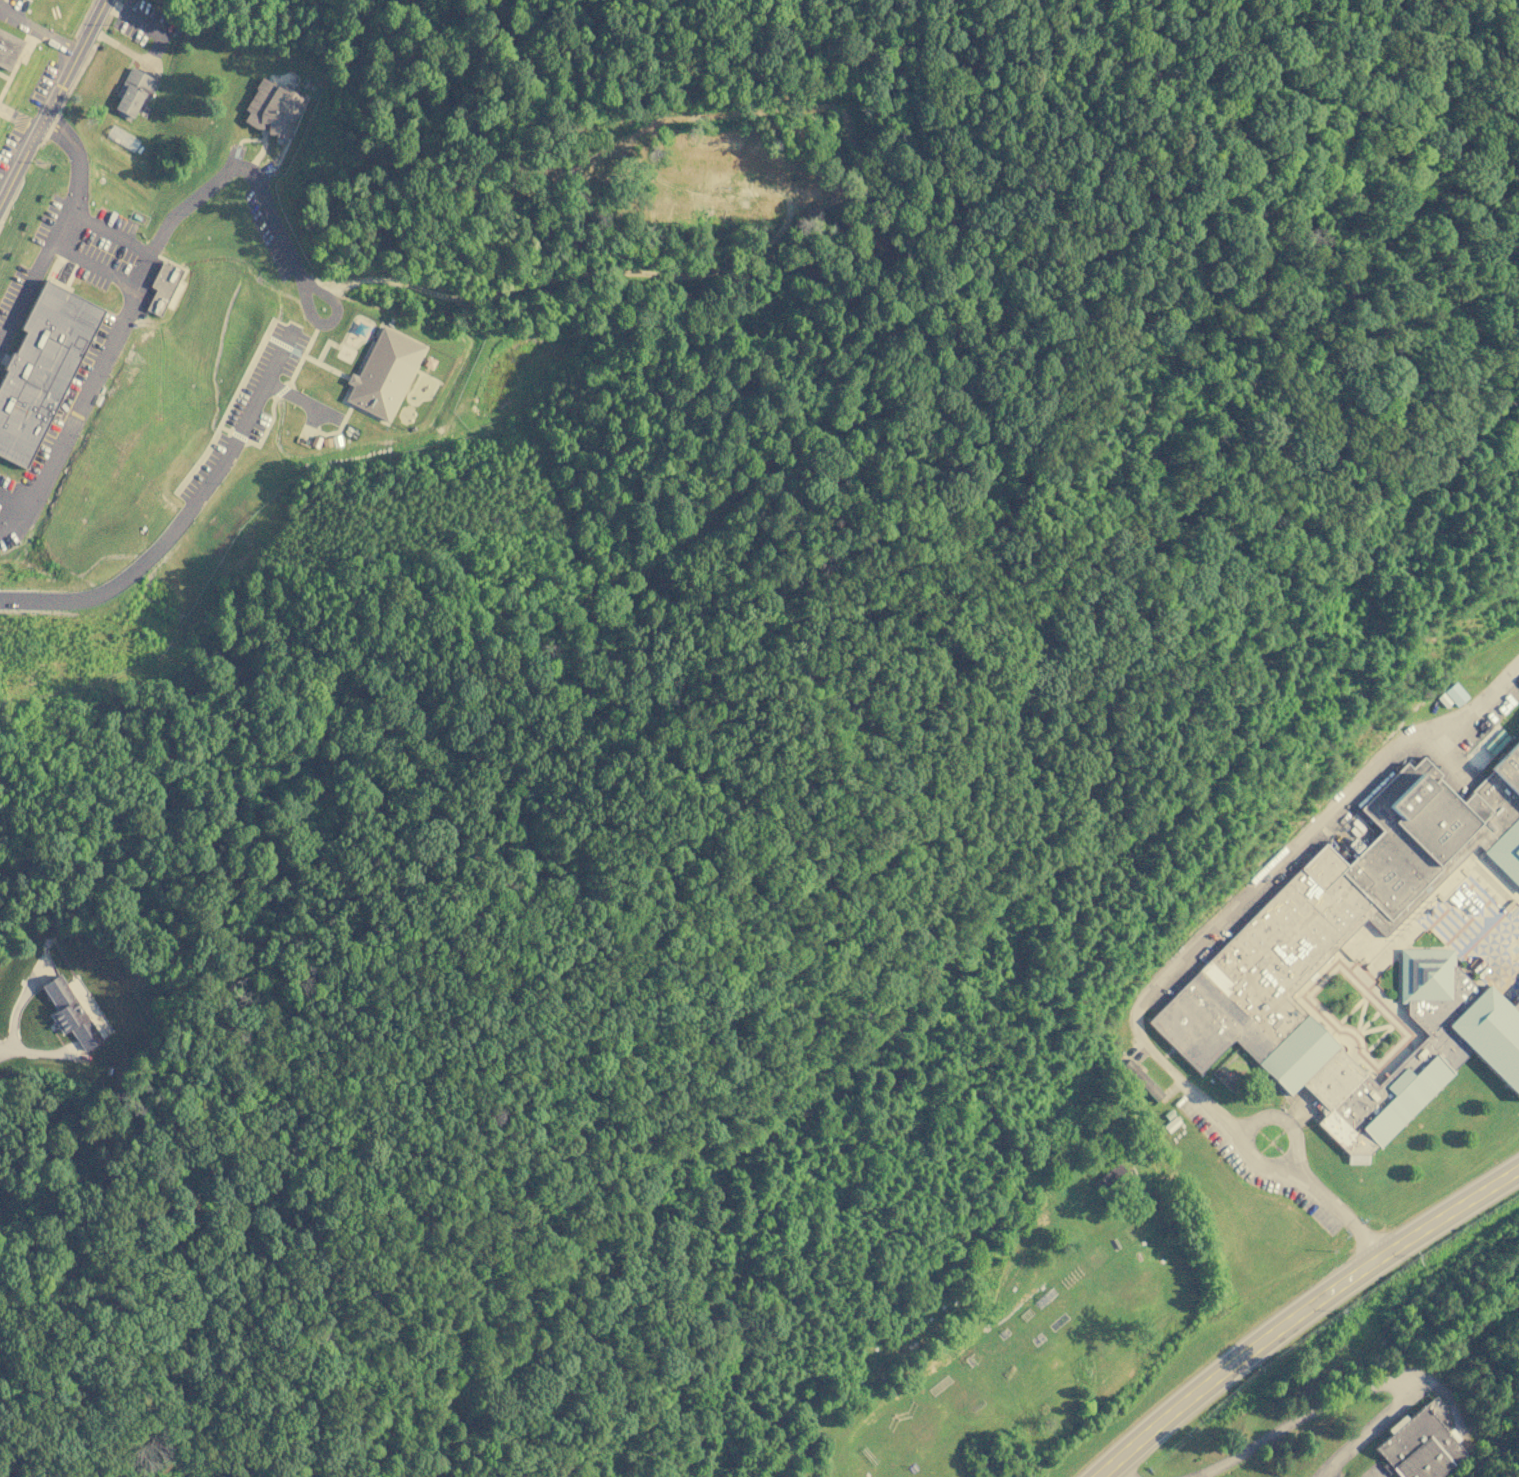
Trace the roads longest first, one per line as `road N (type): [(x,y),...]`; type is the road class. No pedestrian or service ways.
road 1 (secondary): [(1518,1171),(1379,1255),(1224,1370),(1101,1476)]
road 2 (residential): [(0,206),(107,0)]

